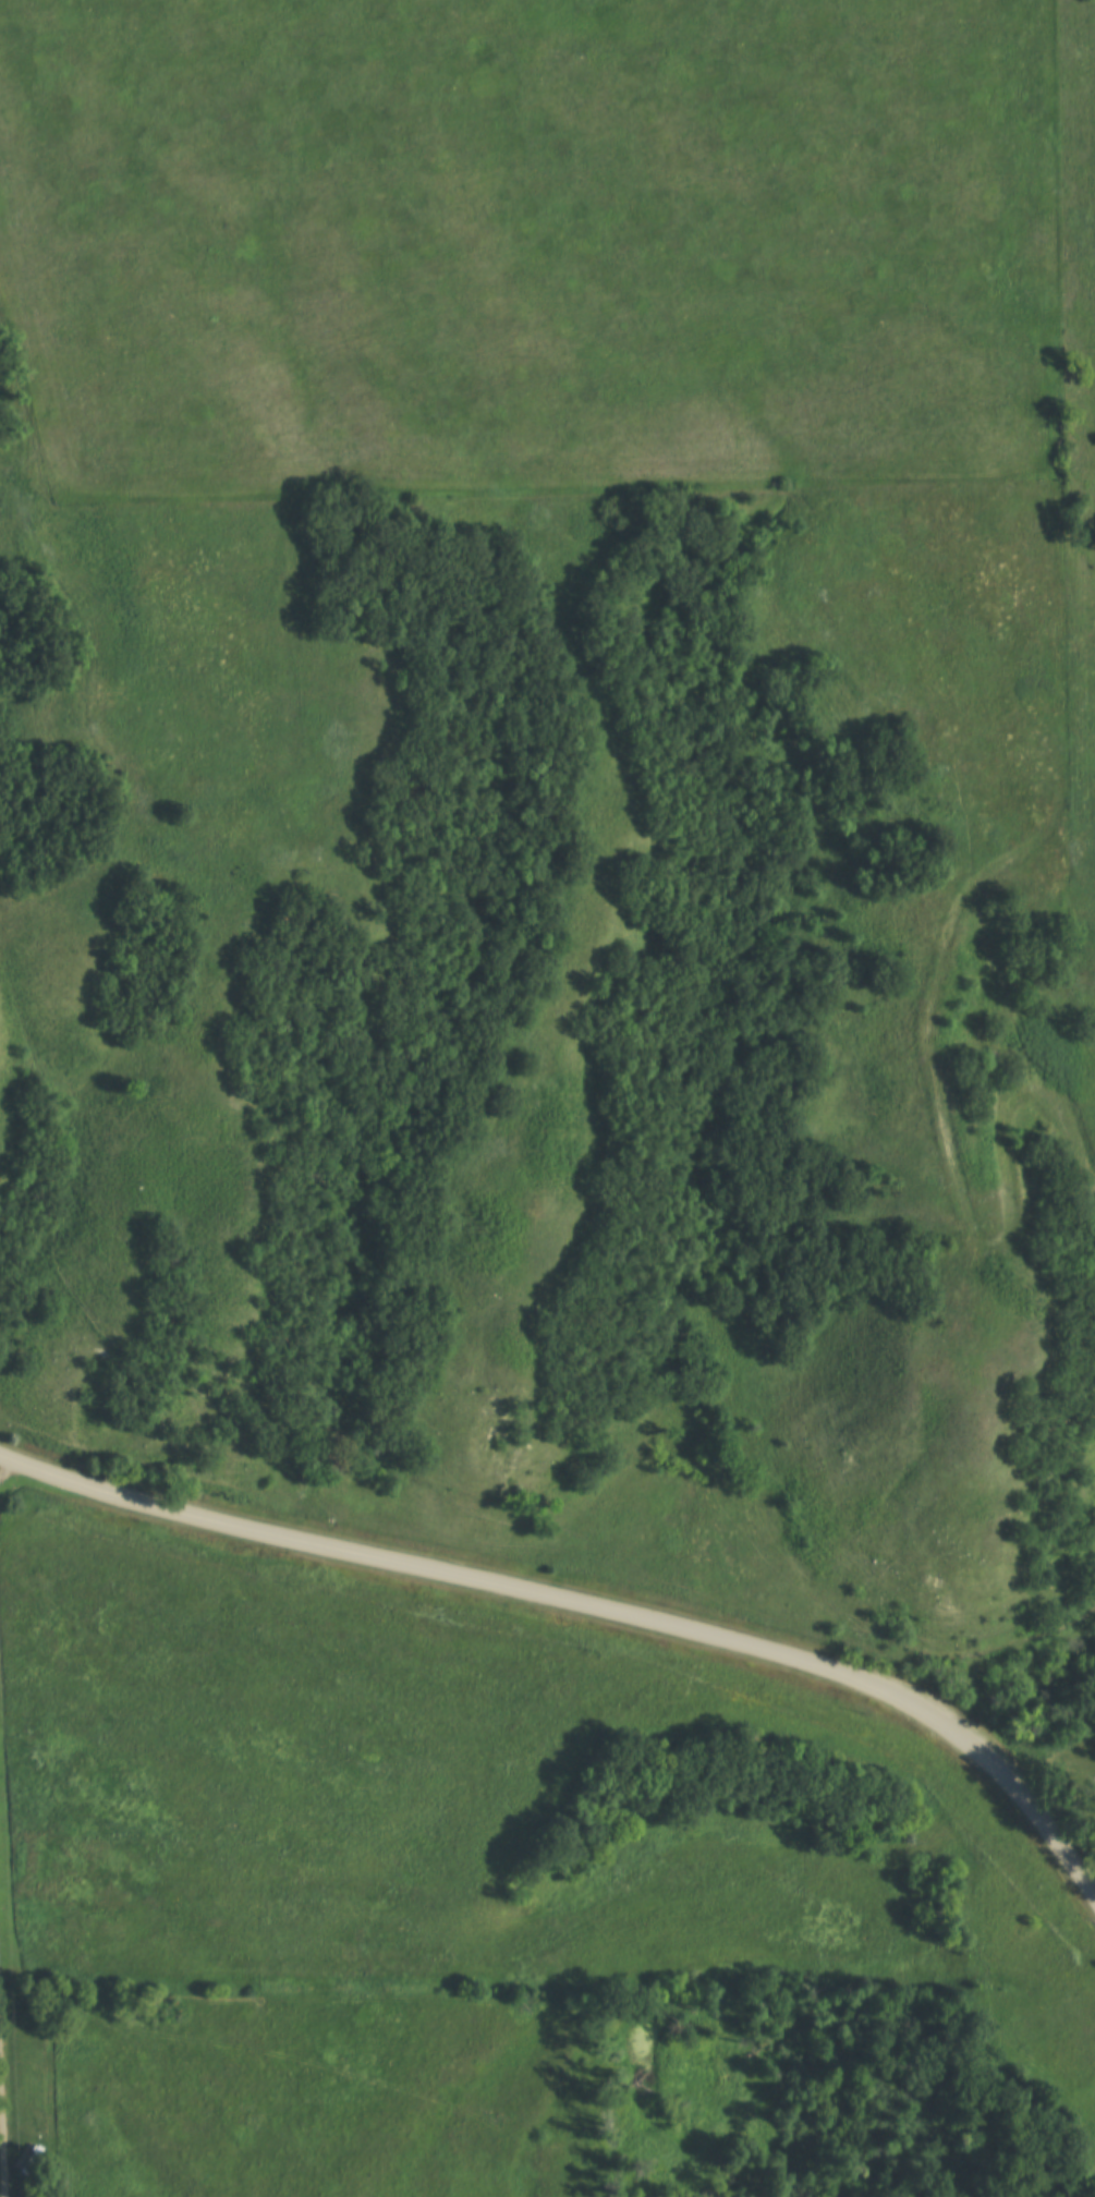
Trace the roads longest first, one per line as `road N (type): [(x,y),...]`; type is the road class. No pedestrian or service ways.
road 1 (tertiary): [(0,1449),(276,1531),(519,1582),(867,1675),(914,1697),(969,1738),(1094,1892)]

